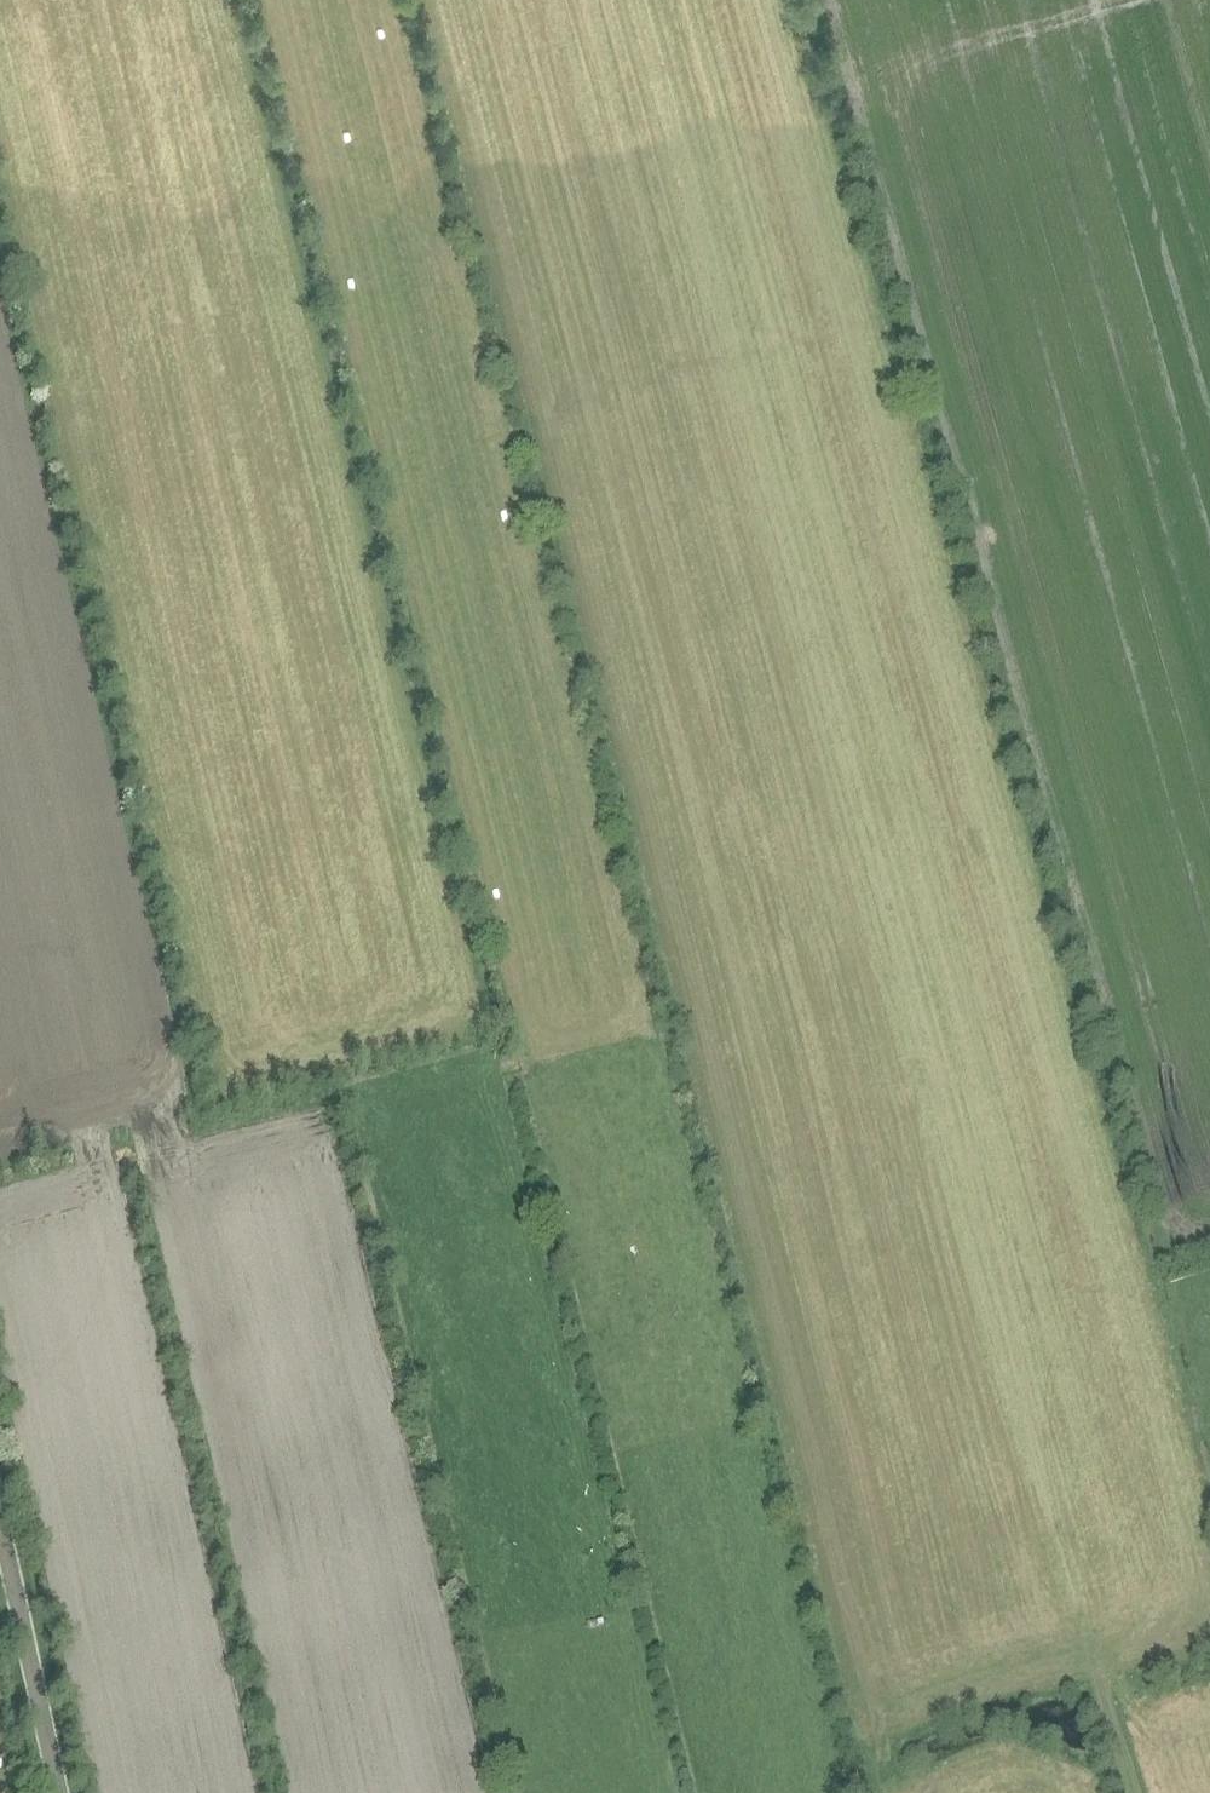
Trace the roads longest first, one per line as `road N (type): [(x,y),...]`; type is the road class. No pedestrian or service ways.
road 1 (unclassified): [(61,1792),(0,1511)]
road 2 (track): [(1132,1792),(1095,1674)]

